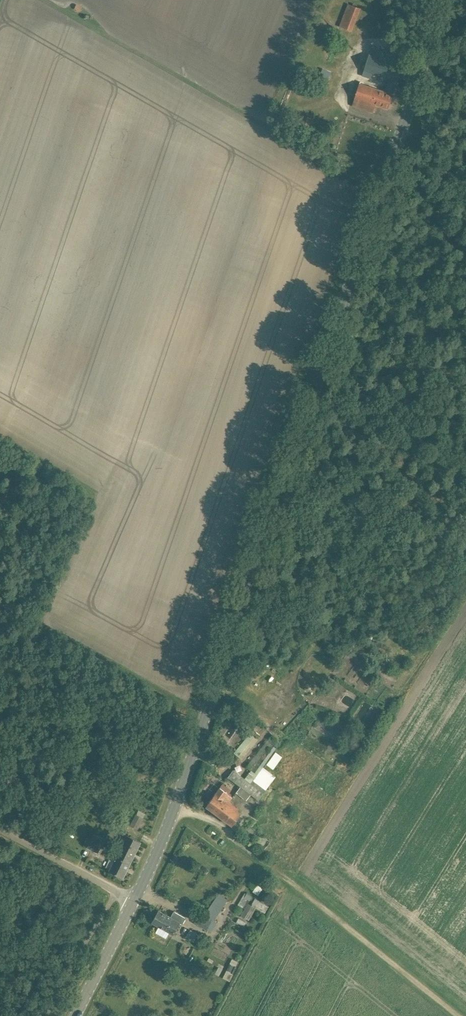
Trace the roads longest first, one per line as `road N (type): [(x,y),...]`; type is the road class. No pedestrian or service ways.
road 1 (secondary): [(134,901),(180,795),(446,0)]
road 2 (track): [(180,795),(461,1015)]
road 3 (unclassified): [(134,901),(0,829)]
road 4 (secondary): [(76,1015),(134,901)]

